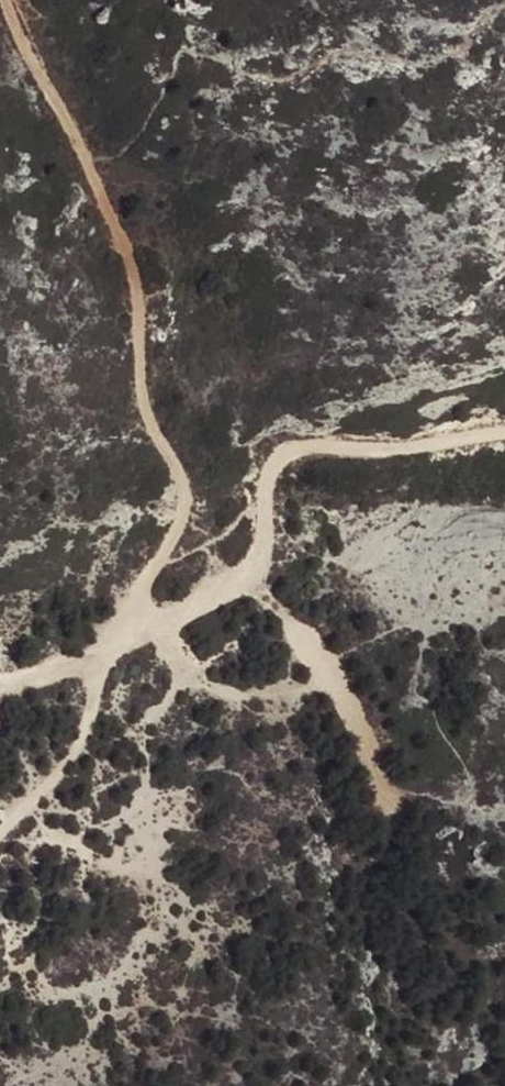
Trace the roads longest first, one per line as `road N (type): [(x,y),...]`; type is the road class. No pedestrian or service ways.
road 1 (track): [(3,0),(52,90),(131,277),(144,391),(171,460),(178,515),(156,577),(110,642),(85,730),(0,836)]
road 2 (track): [(0,686),(236,586),(259,551),(264,485),(280,454),(316,445),(387,456),(504,432)]
road 3 (track): [(244,574),(334,687),(386,787)]

